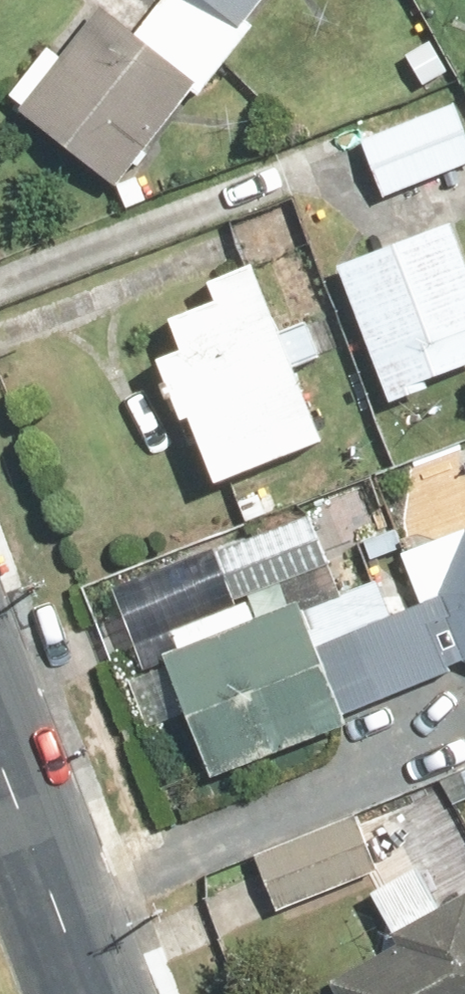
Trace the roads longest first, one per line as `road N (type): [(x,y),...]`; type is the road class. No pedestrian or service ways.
road 1 (secondary): [(90,993),(0,758)]

